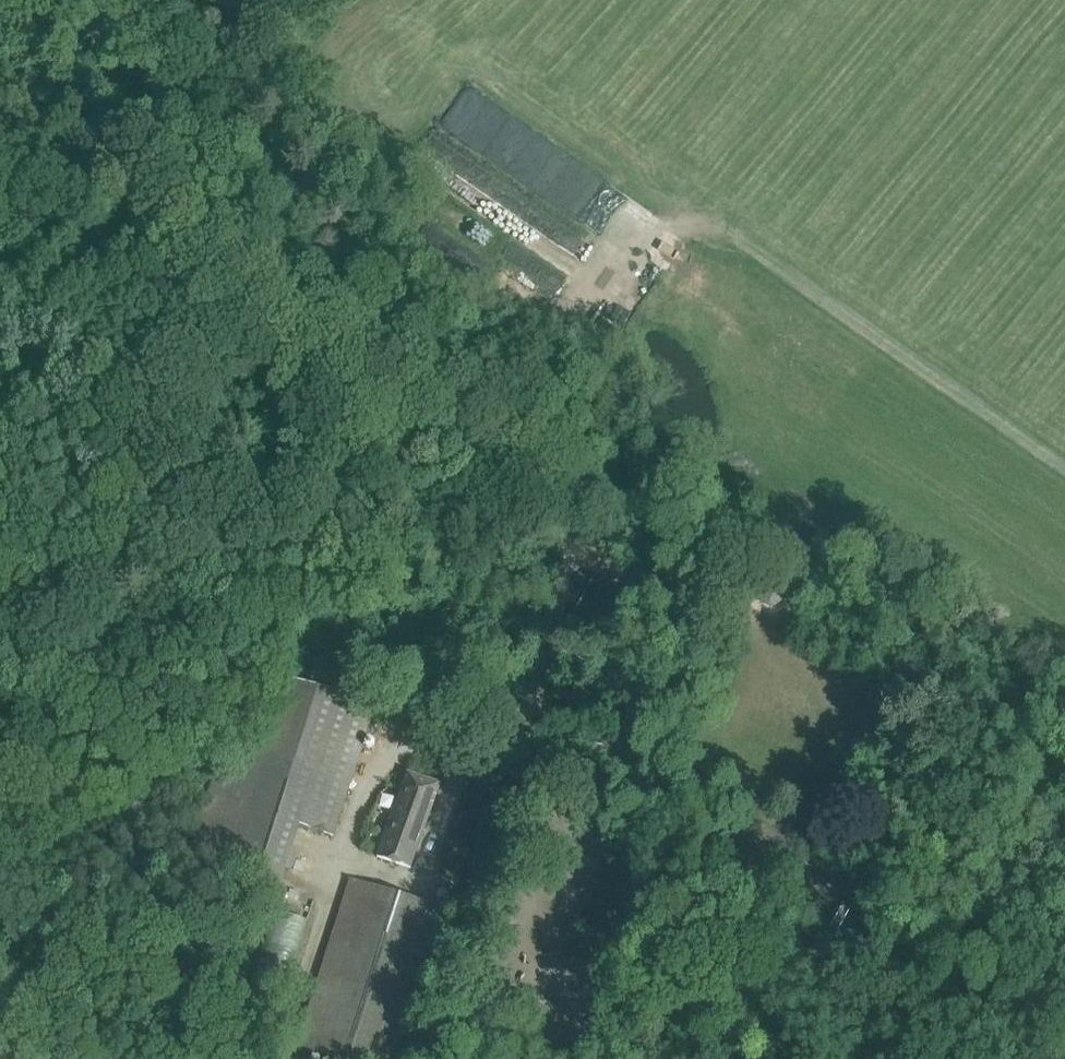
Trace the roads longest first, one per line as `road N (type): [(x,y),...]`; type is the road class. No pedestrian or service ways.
road 1 (unclassified): [(521,724),(571,565),(572,536),(545,492),(491,434),(462,468),(340,443),(280,412),(245,386),(138,216),(77,140),(0,90)]
road 2 (track): [(281,1058),(357,824),(381,767),(399,756)]
road 3 (track): [(491,434),(601,255)]

